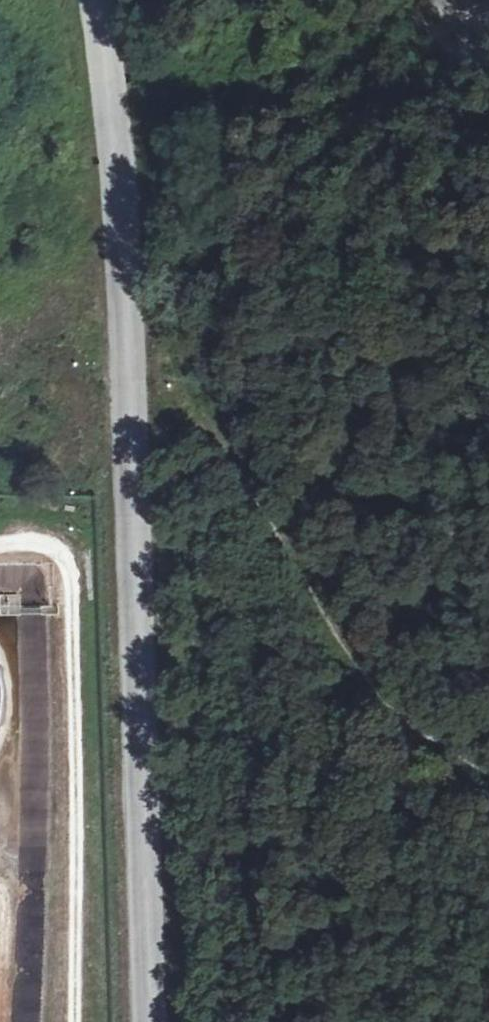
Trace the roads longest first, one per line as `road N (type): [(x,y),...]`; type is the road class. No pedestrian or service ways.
road 1 (unclassified): [(173,1021),(116,0)]
road 2 (track): [(137,356),(158,366),(215,433),(380,695),(488,774)]
road 3 (unclassified): [(0,542),(65,543),(60,1021)]

